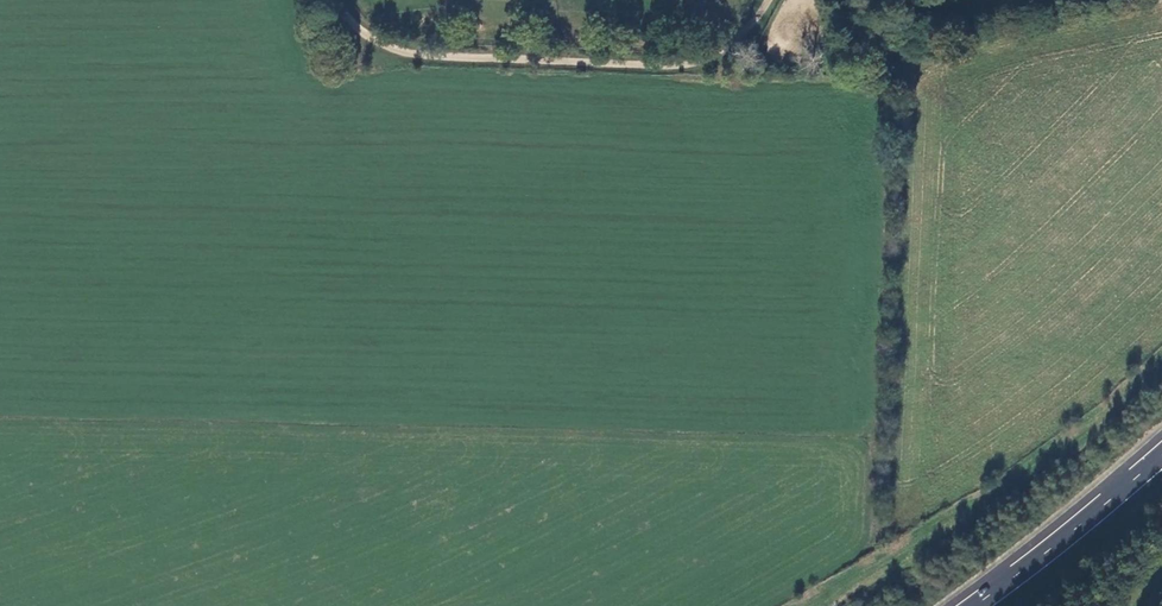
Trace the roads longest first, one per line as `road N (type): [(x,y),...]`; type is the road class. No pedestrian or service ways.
road 1 (motorway): [(1161,460),(982,605)]

